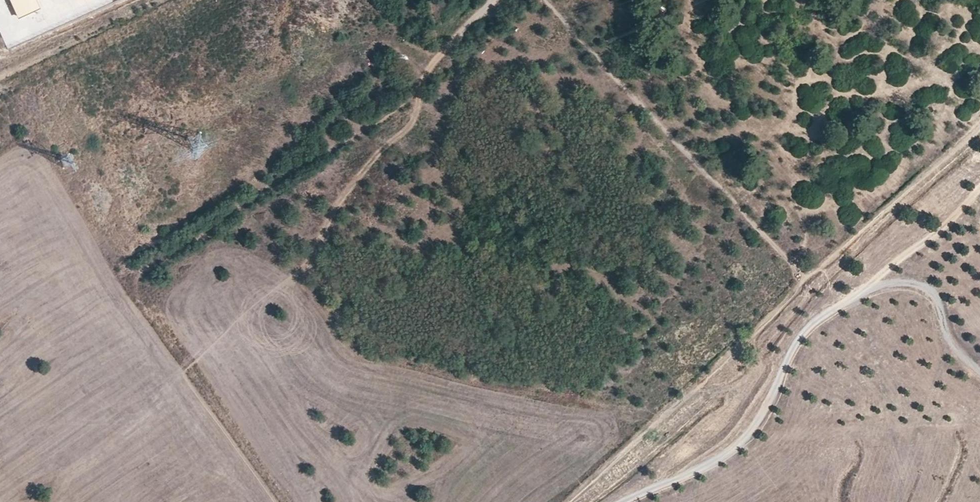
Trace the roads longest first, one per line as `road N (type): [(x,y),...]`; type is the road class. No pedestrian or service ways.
road 1 (track): [(496,0),(440,47),(398,106),(138,273),(141,293),(289,501)]

